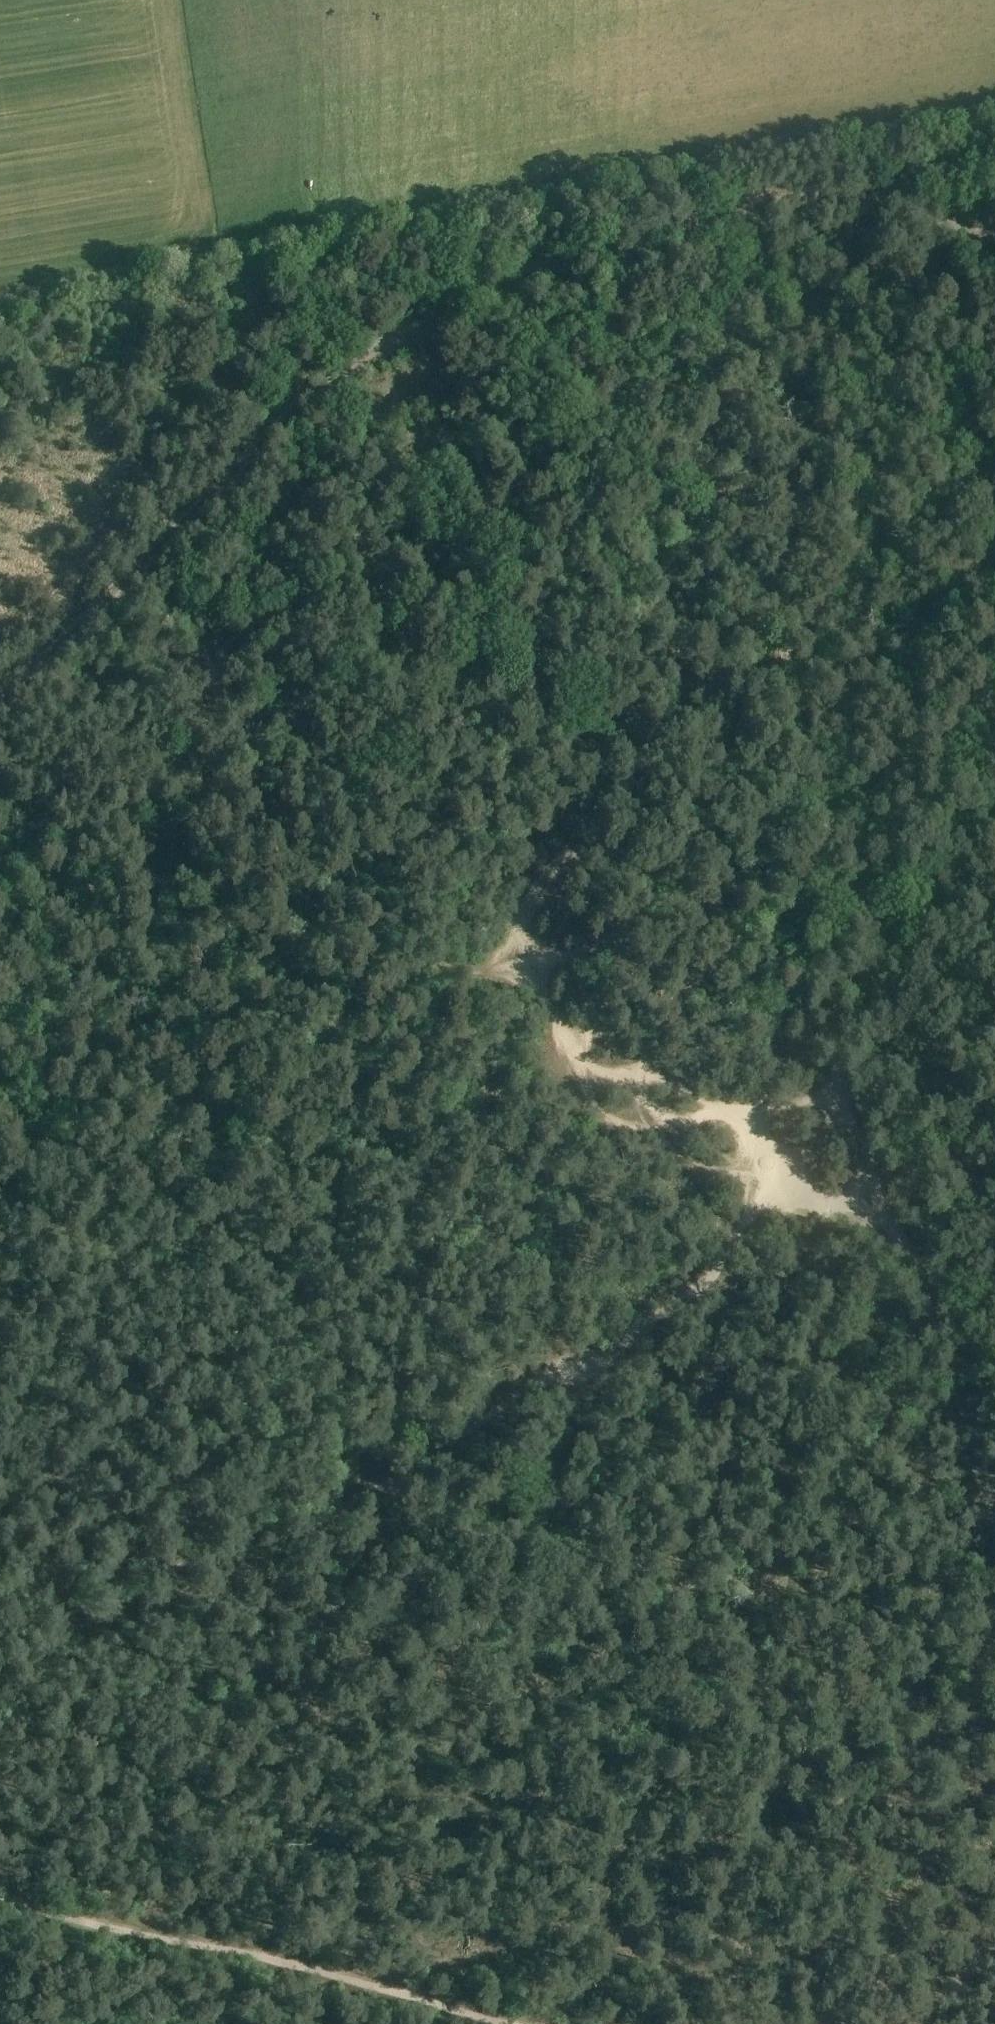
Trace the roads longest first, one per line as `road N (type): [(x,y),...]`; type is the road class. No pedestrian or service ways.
road 1 (track): [(0,704),(327,388),(541,277),(647,240),(831,202),(895,208),(994,238)]
road 2 (track): [(501,2023),(432,2000),(0,1903)]

